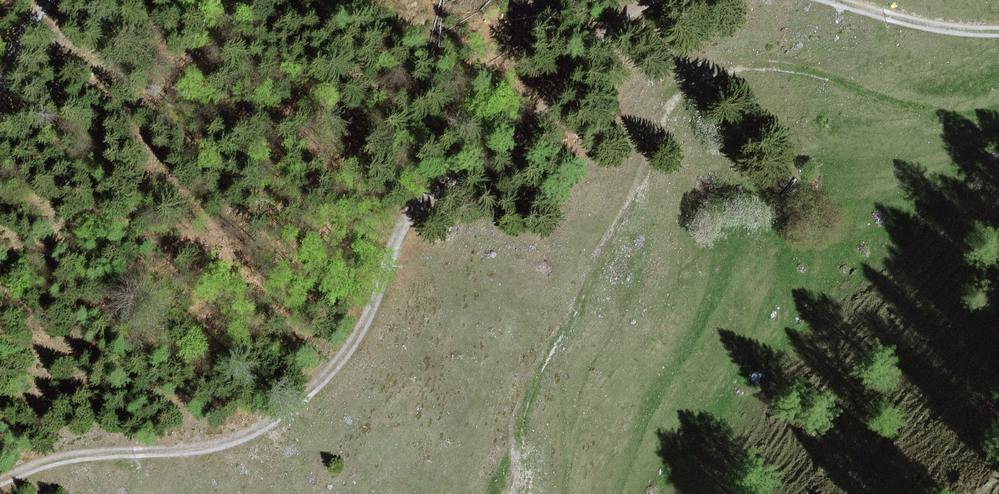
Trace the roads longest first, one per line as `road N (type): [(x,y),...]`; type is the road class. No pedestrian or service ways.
road 1 (track): [(650,0),(616,21),(522,141),(427,201),(403,230),(345,369),(220,446),(78,458),(0,483)]
road 2 (track): [(998,33),(943,28),(833,0)]

